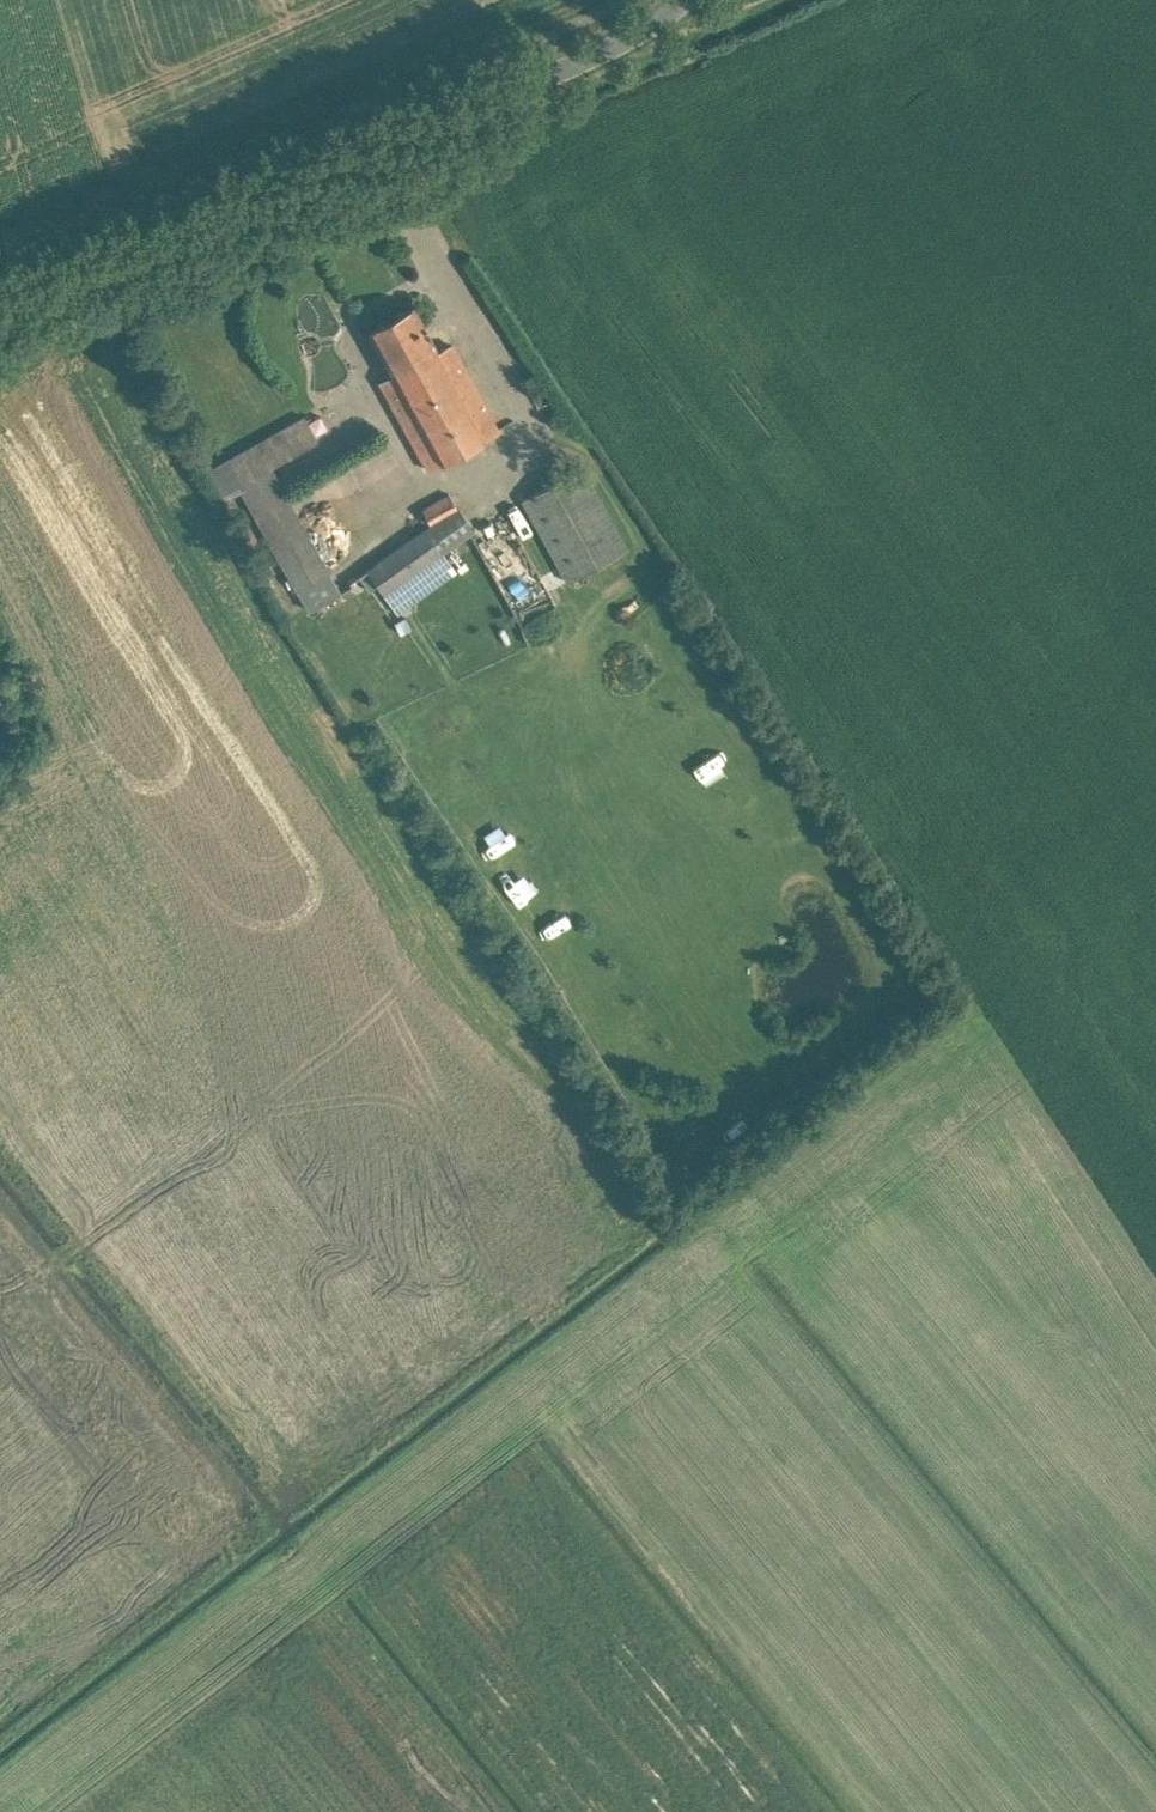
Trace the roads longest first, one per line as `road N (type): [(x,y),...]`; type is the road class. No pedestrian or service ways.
road 1 (tertiary): [(0,314),(617,45),(681,0)]

